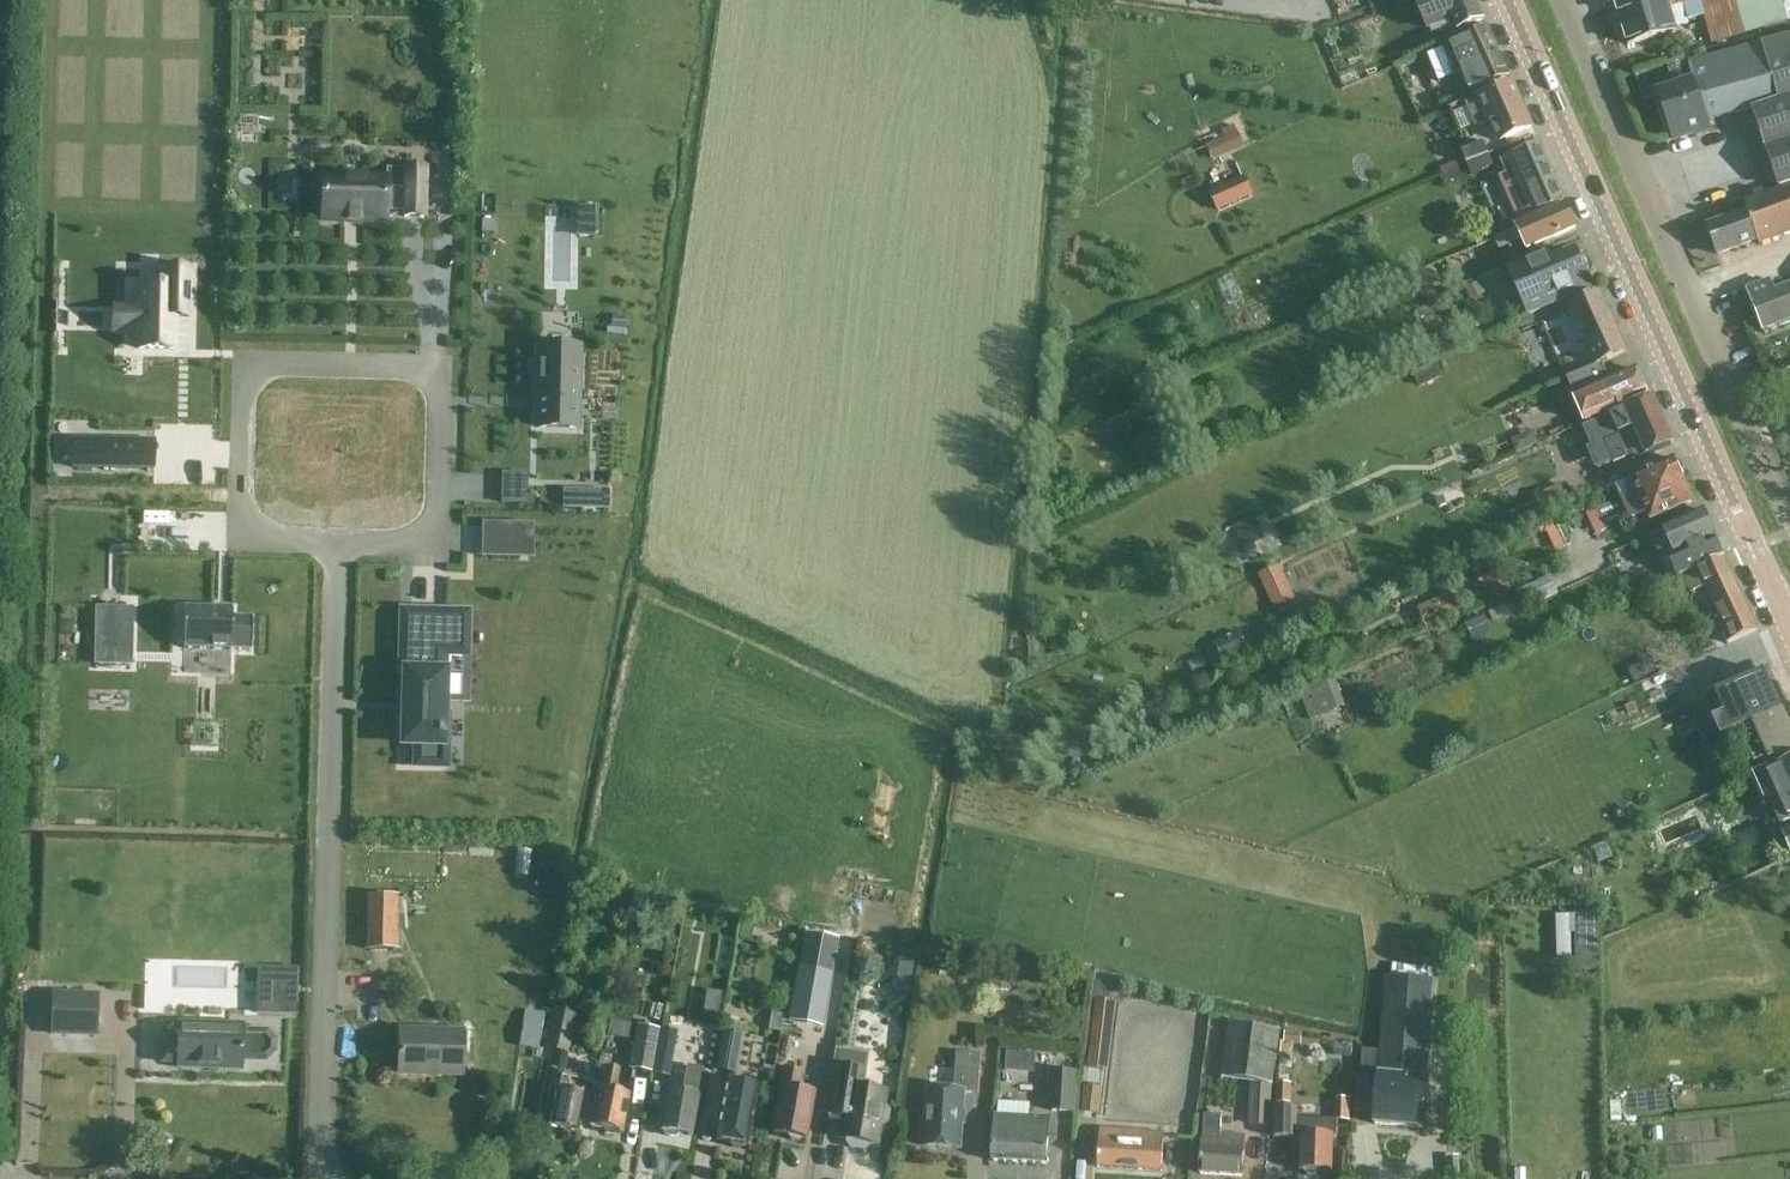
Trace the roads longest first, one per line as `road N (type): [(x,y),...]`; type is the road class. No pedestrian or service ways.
road 1 (secondary): [(1769,592),(1501,0)]
road 2 (residential): [(336,545),(321,1178)]
road 3 (unclassified): [(1789,519),(1559,0)]
road 4 (residential): [(336,545),(436,546),(438,365),(244,362)]
road 5 (residential): [(244,362),(242,543),(336,545)]
road 6 (track): [(35,493),(242,498)]

